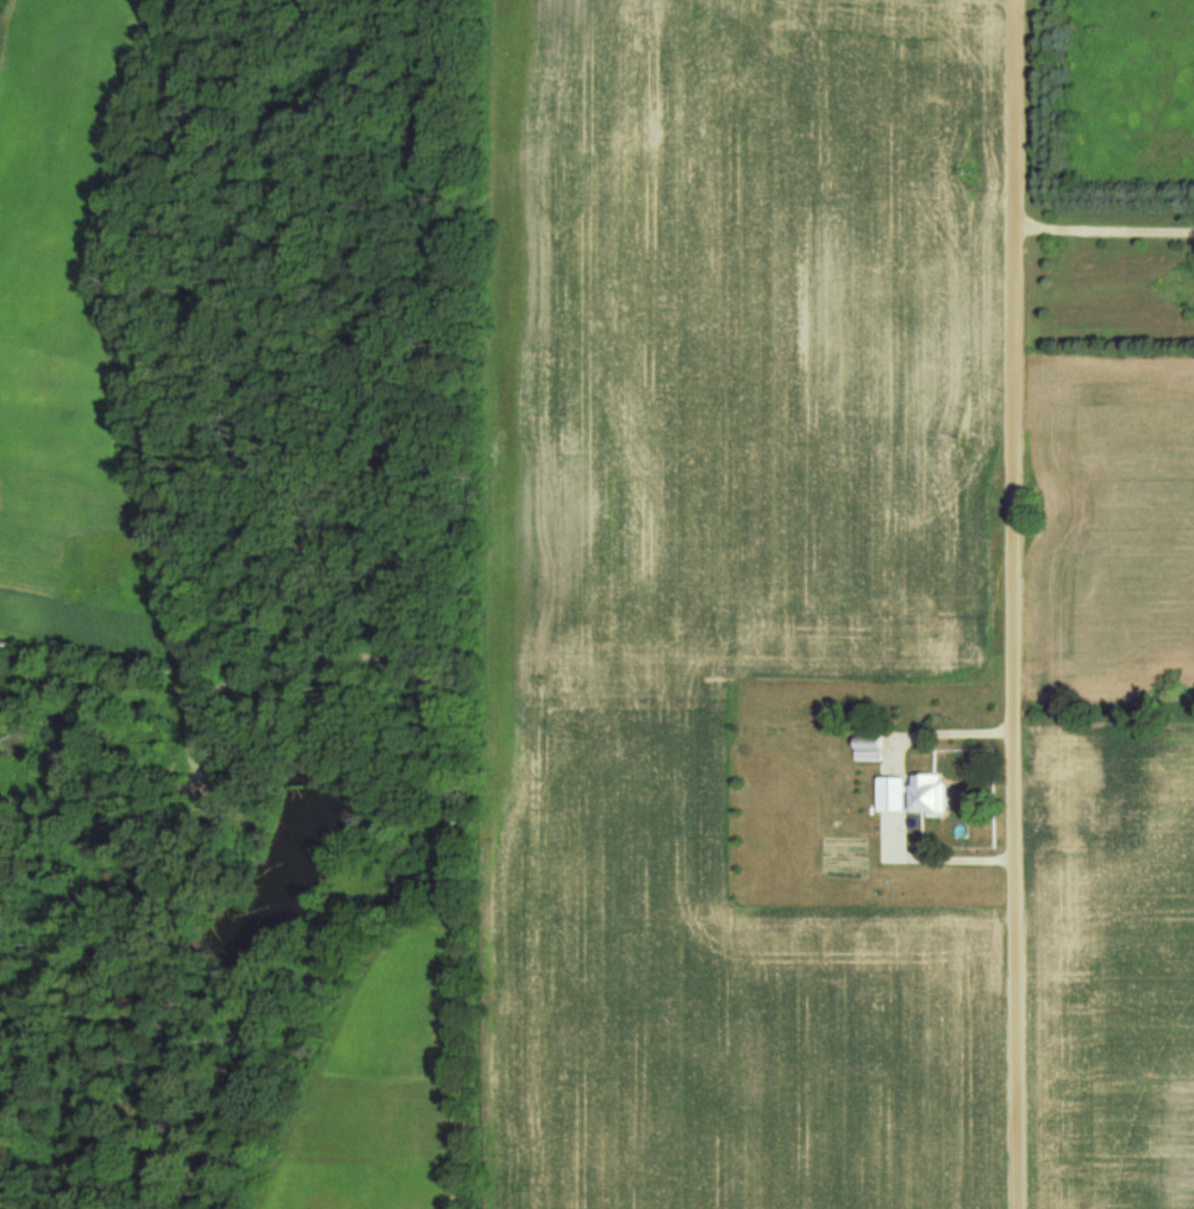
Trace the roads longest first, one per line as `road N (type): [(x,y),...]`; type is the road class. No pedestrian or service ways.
road 1 (residential): [(1016,1208),(1016,0)]

